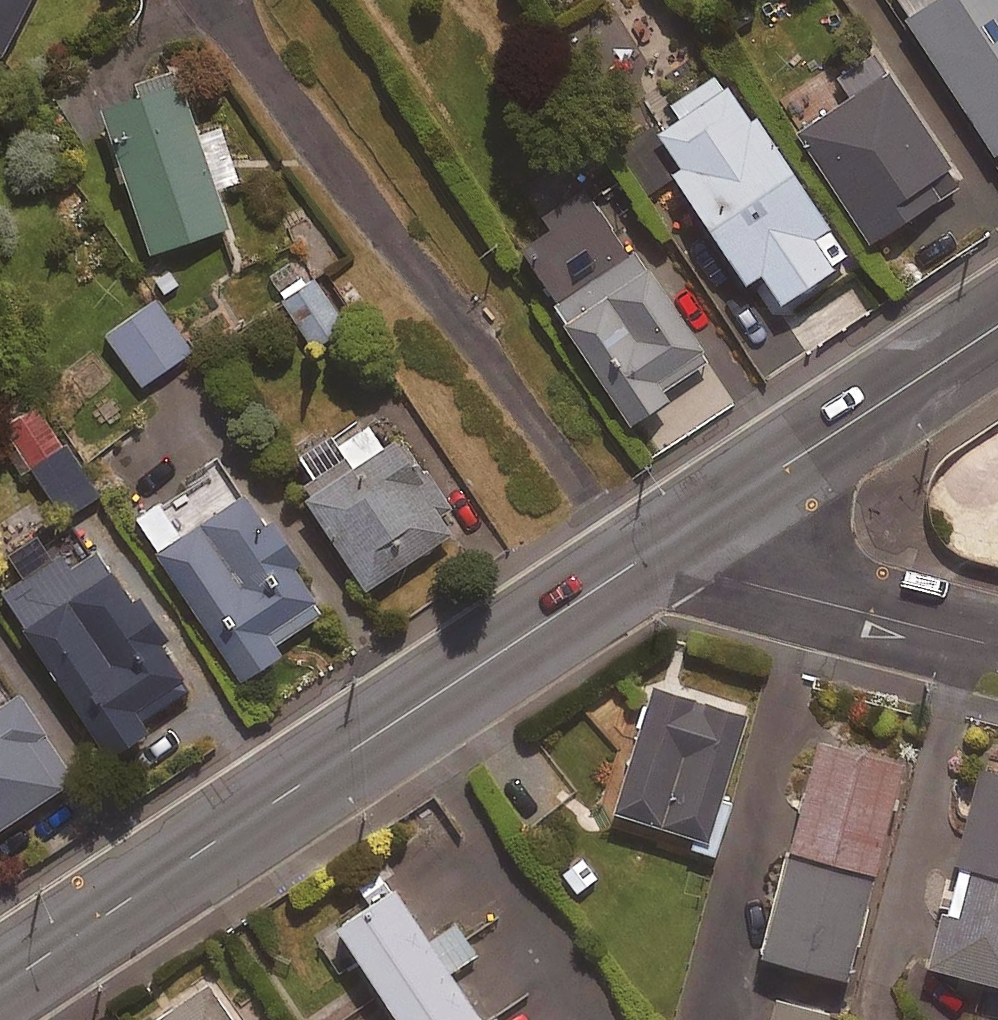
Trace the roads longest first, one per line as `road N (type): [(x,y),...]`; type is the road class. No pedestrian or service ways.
road 1 (tertiary): [(681,566),(0,1019)]
road 2 (tertiary): [(0,963),(621,550)]
road 3 (tertiary): [(621,550),(997,304)]
road 4 (tertiary): [(997,359),(681,566)]
road 5 (residential): [(681,566),(997,648)]

